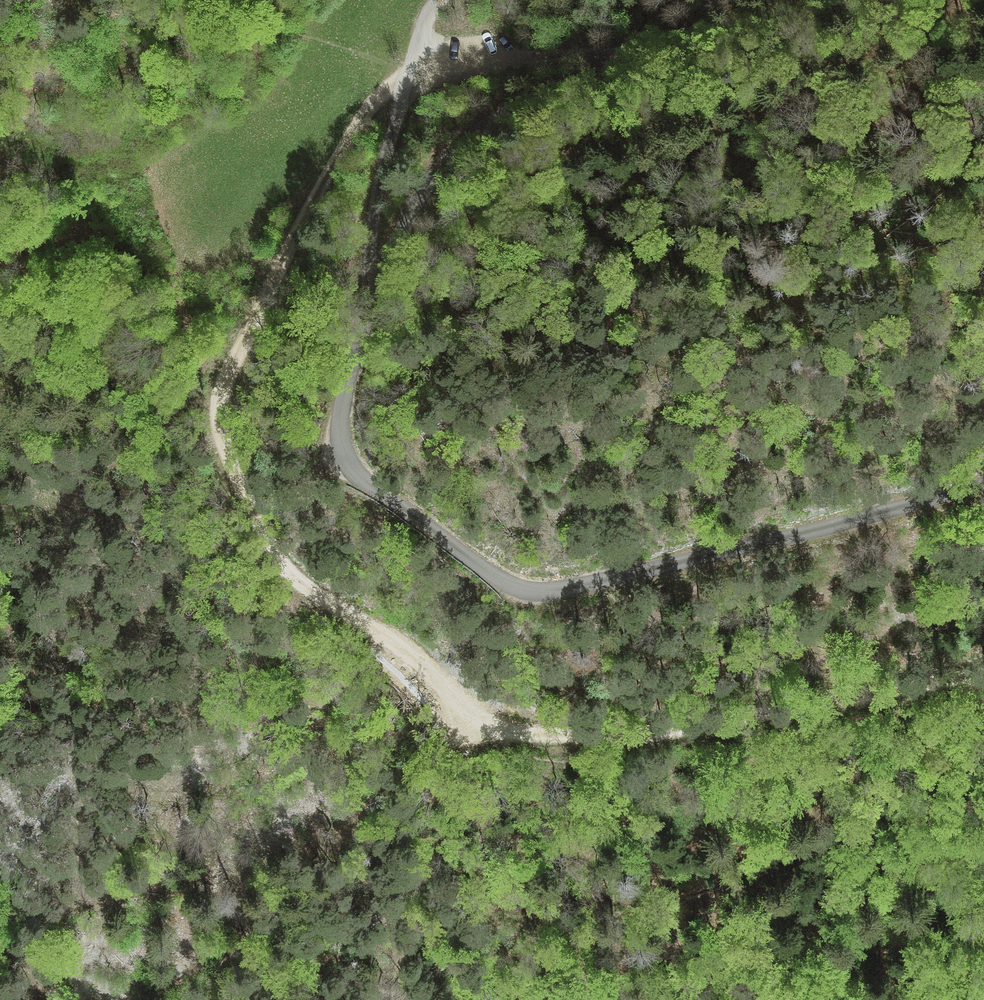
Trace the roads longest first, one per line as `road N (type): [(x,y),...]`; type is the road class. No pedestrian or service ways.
road 1 (unclassified): [(816,0),(537,98),(458,145),(415,200),(363,324),(341,413),(345,454),(363,480),(487,570),(535,591),(983,488)]
road 2 (track): [(983,669),(651,731),(513,733),(284,564),(227,462),(216,406),(334,163),(407,71)]
road 3 (track): [(718,36),(407,71)]
road 4 (track): [(407,71),(375,212),(363,324)]

